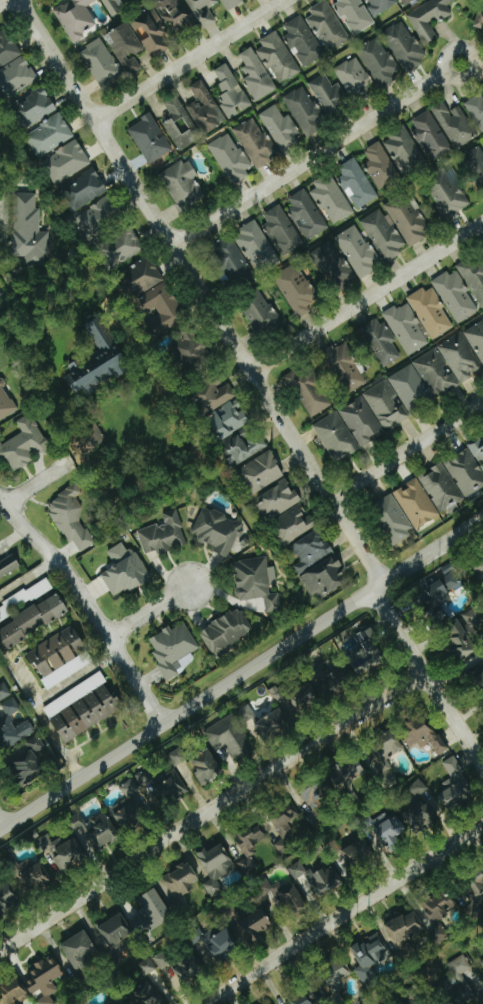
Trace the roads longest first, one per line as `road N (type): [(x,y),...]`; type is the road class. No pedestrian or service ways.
road 1 (residential): [(376,589),(372,567),(17,0)]
road 2 (tertiary): [(0,829),(482,519)]
road 3 (residential): [(425,678),(0,950)]
road 4 (residential): [(173,246),(459,64)]
road 5 (residential): [(209,1003),(482,823)]
road 6 (residential): [(0,506),(57,564),(166,726)]
road 7 (residential): [(249,370),(482,223)]
road 8 (residential): [(95,121),(285,0)]
road 9 (residential): [(376,589),(482,767)]
road 10 (residential): [(332,502),(482,406)]

